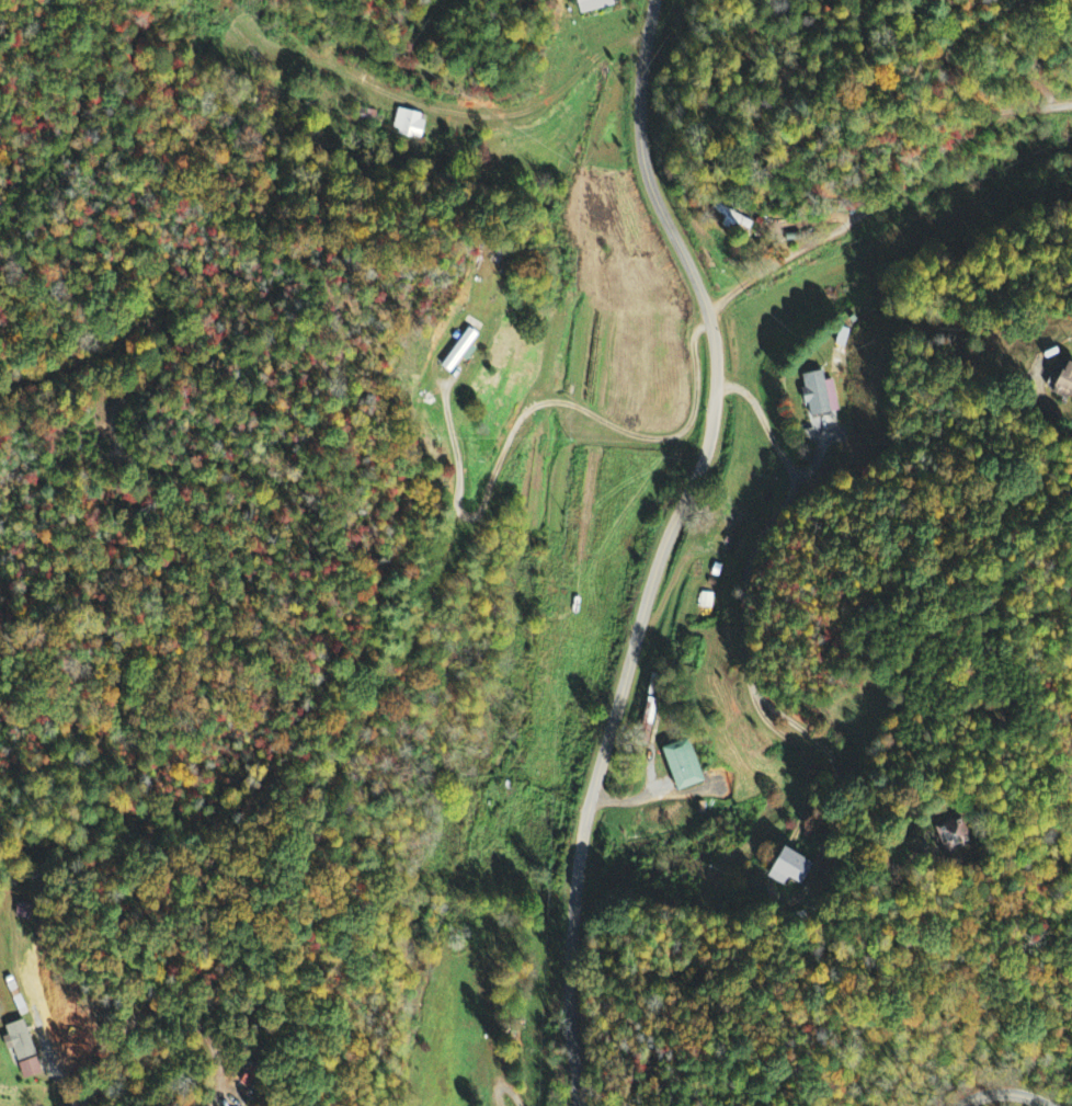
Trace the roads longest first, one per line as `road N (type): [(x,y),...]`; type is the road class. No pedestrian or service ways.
road 1 (residential): [(577,1105),(563,947),(594,789),(628,659),(712,441),(718,390),(707,309),(648,178),(644,0)]
road 2 (residential): [(707,309),(843,229),(990,116),(1071,104)]

